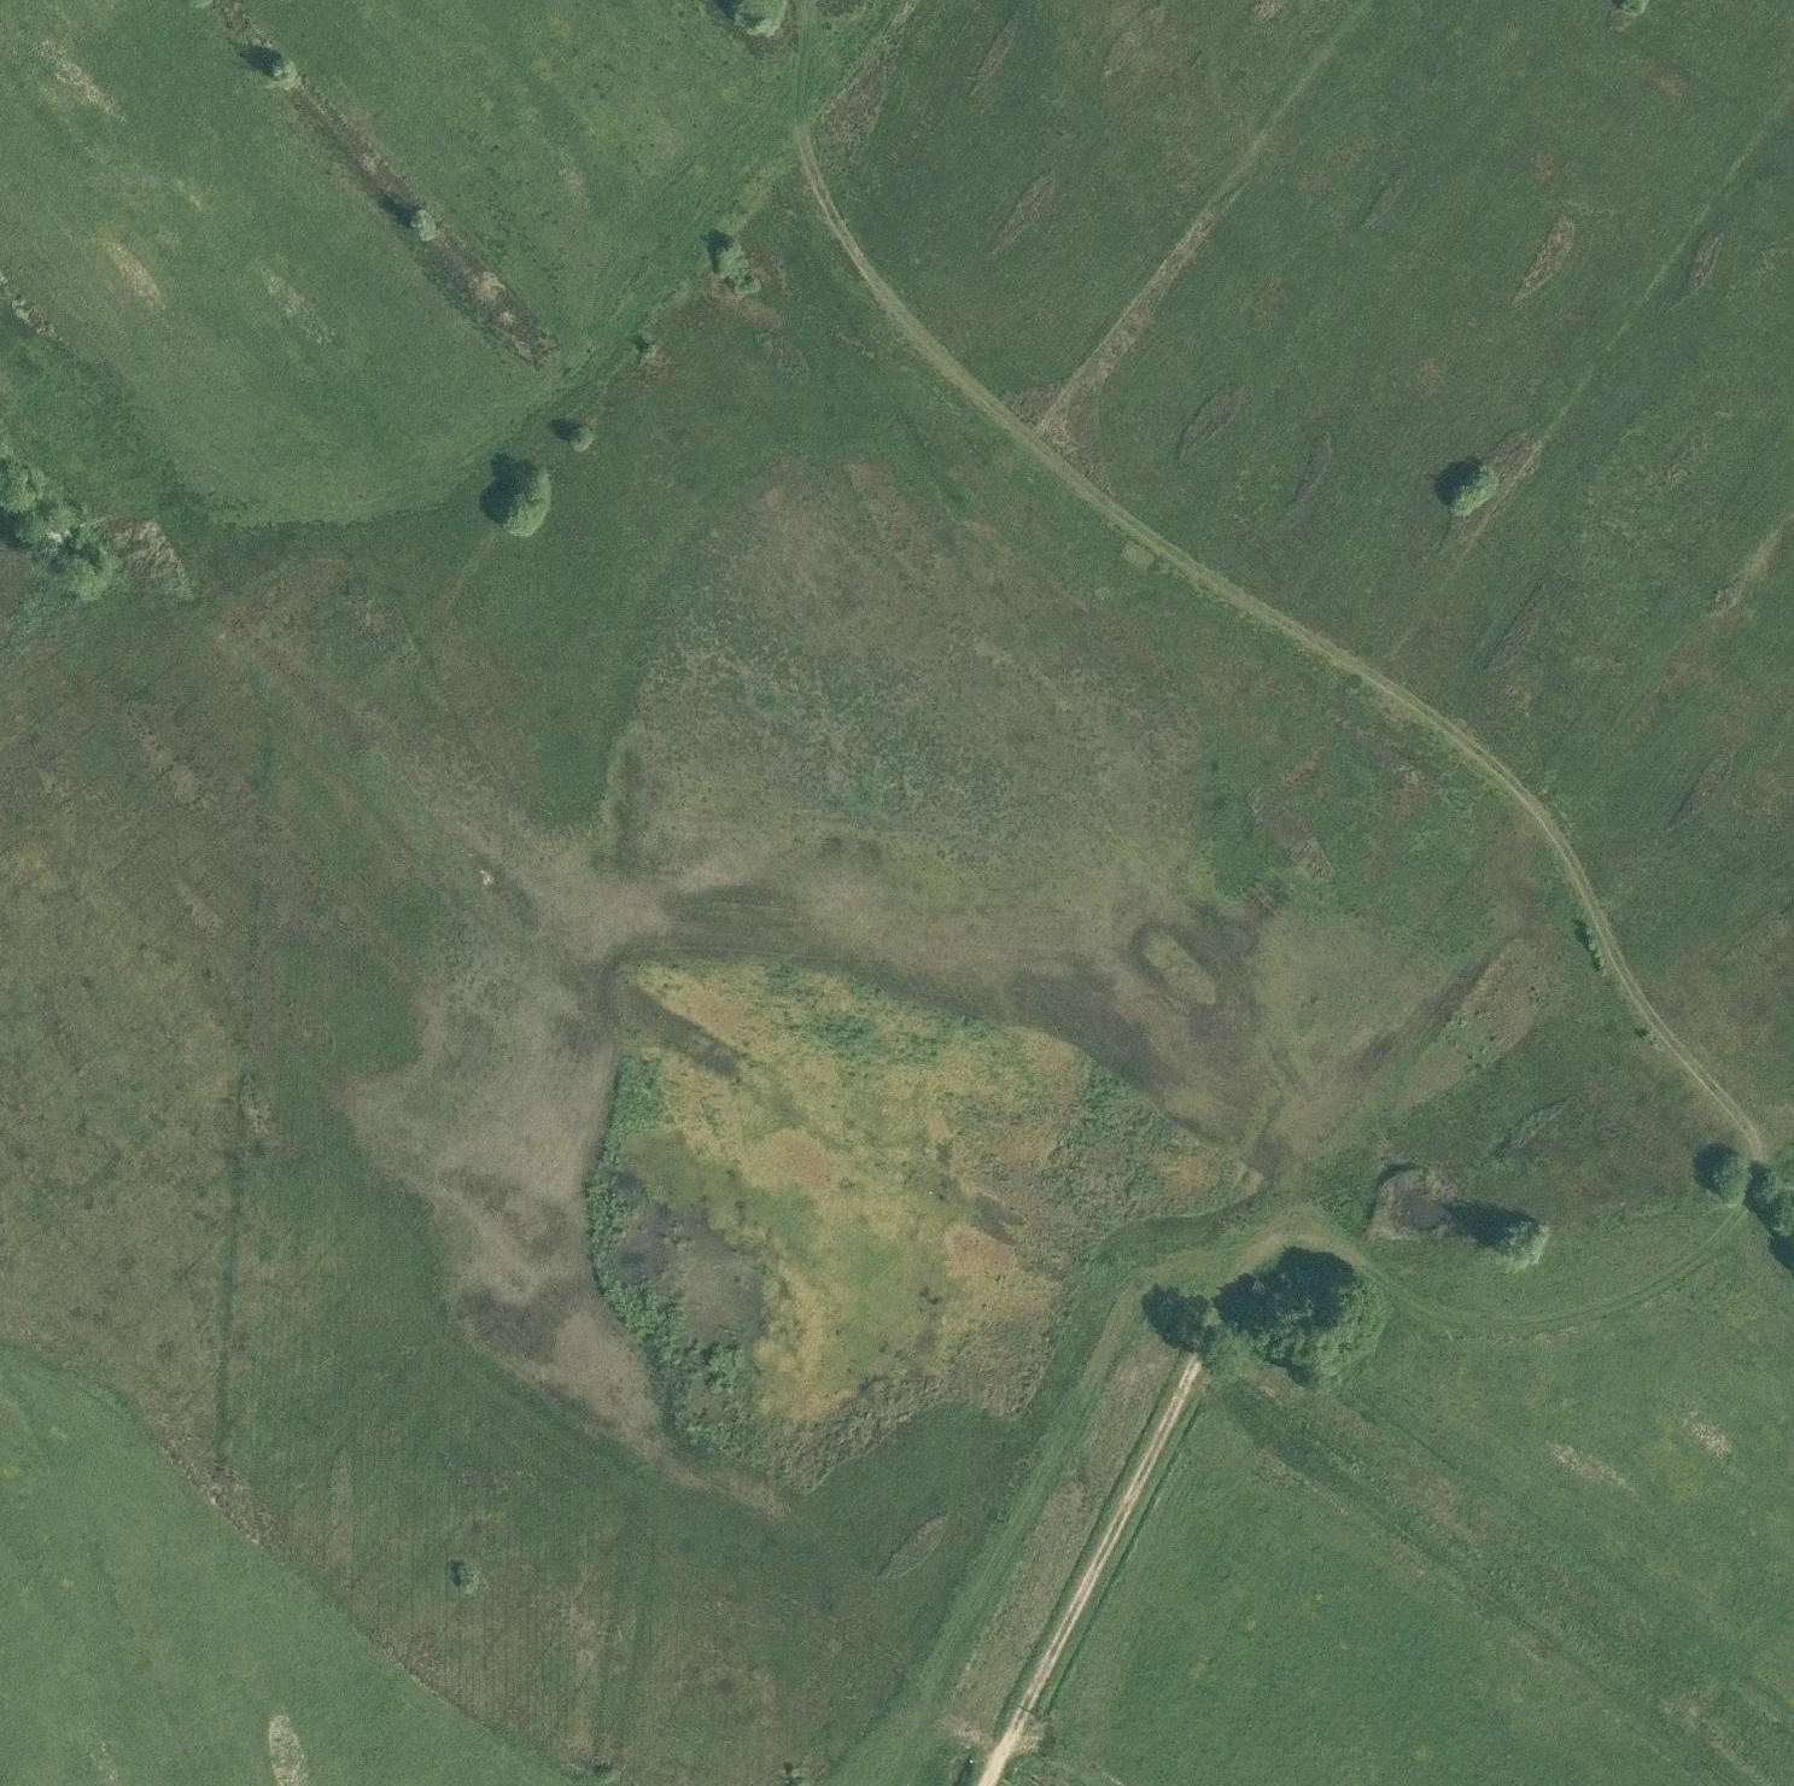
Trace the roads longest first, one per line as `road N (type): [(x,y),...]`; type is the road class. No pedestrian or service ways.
road 1 (track): [(1219,1309),(1320,1372),(1793,1726)]
road 2 (track): [(1219,1309),(985,1785)]

